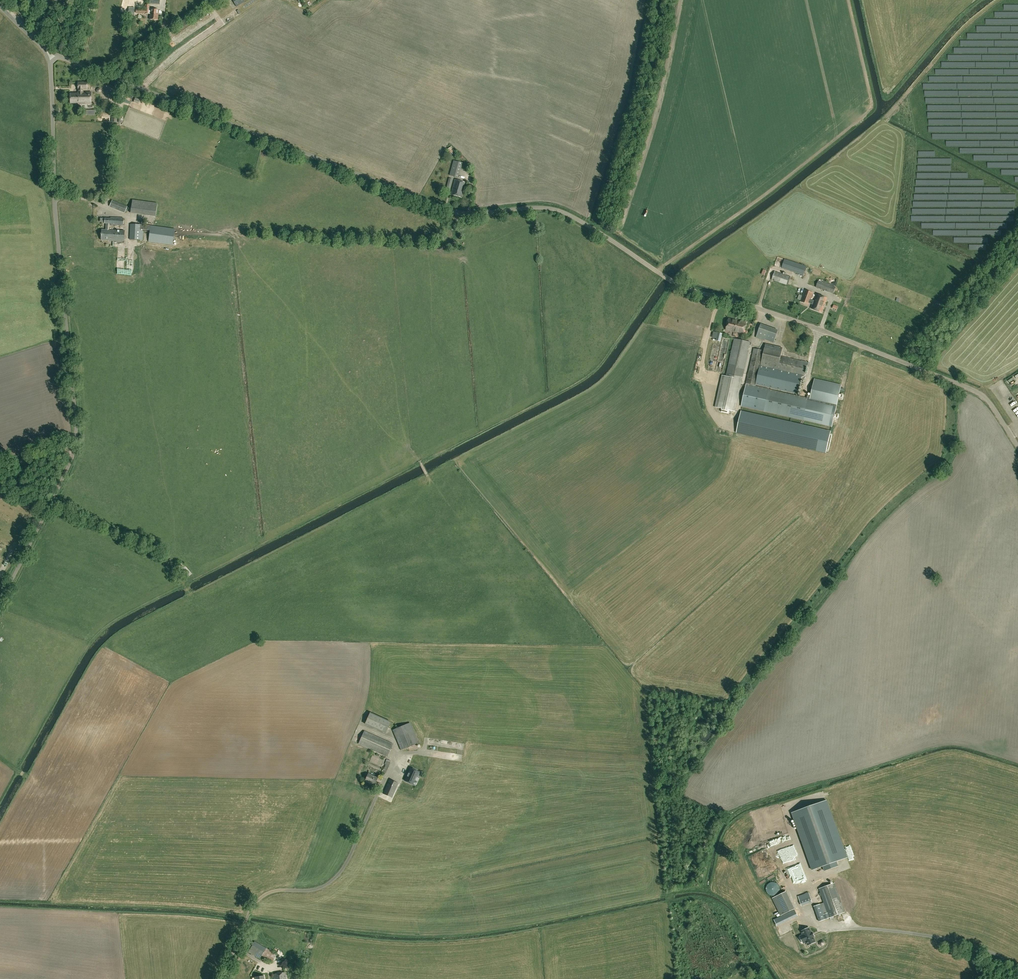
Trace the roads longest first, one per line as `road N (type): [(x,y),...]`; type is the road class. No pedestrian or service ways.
road 1 (unclassified): [(1017,447),(979,393),(686,287),(569,214),(452,211),(97,71)]
road 2 (unclassified): [(50,63),(77,446),(0,600)]
road 3 (unclassified): [(97,71),(213,0)]

